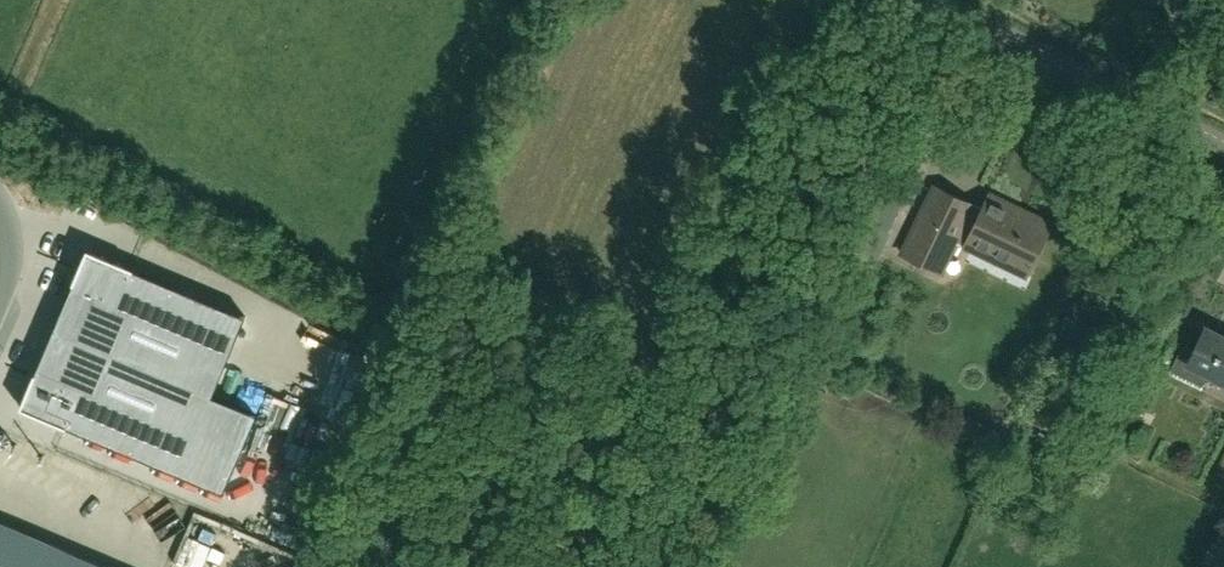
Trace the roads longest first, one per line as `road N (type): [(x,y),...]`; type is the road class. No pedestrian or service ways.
road 1 (tertiary): [(1223,149),(927,0)]
road 2 (track): [(54,0),(0,122)]

